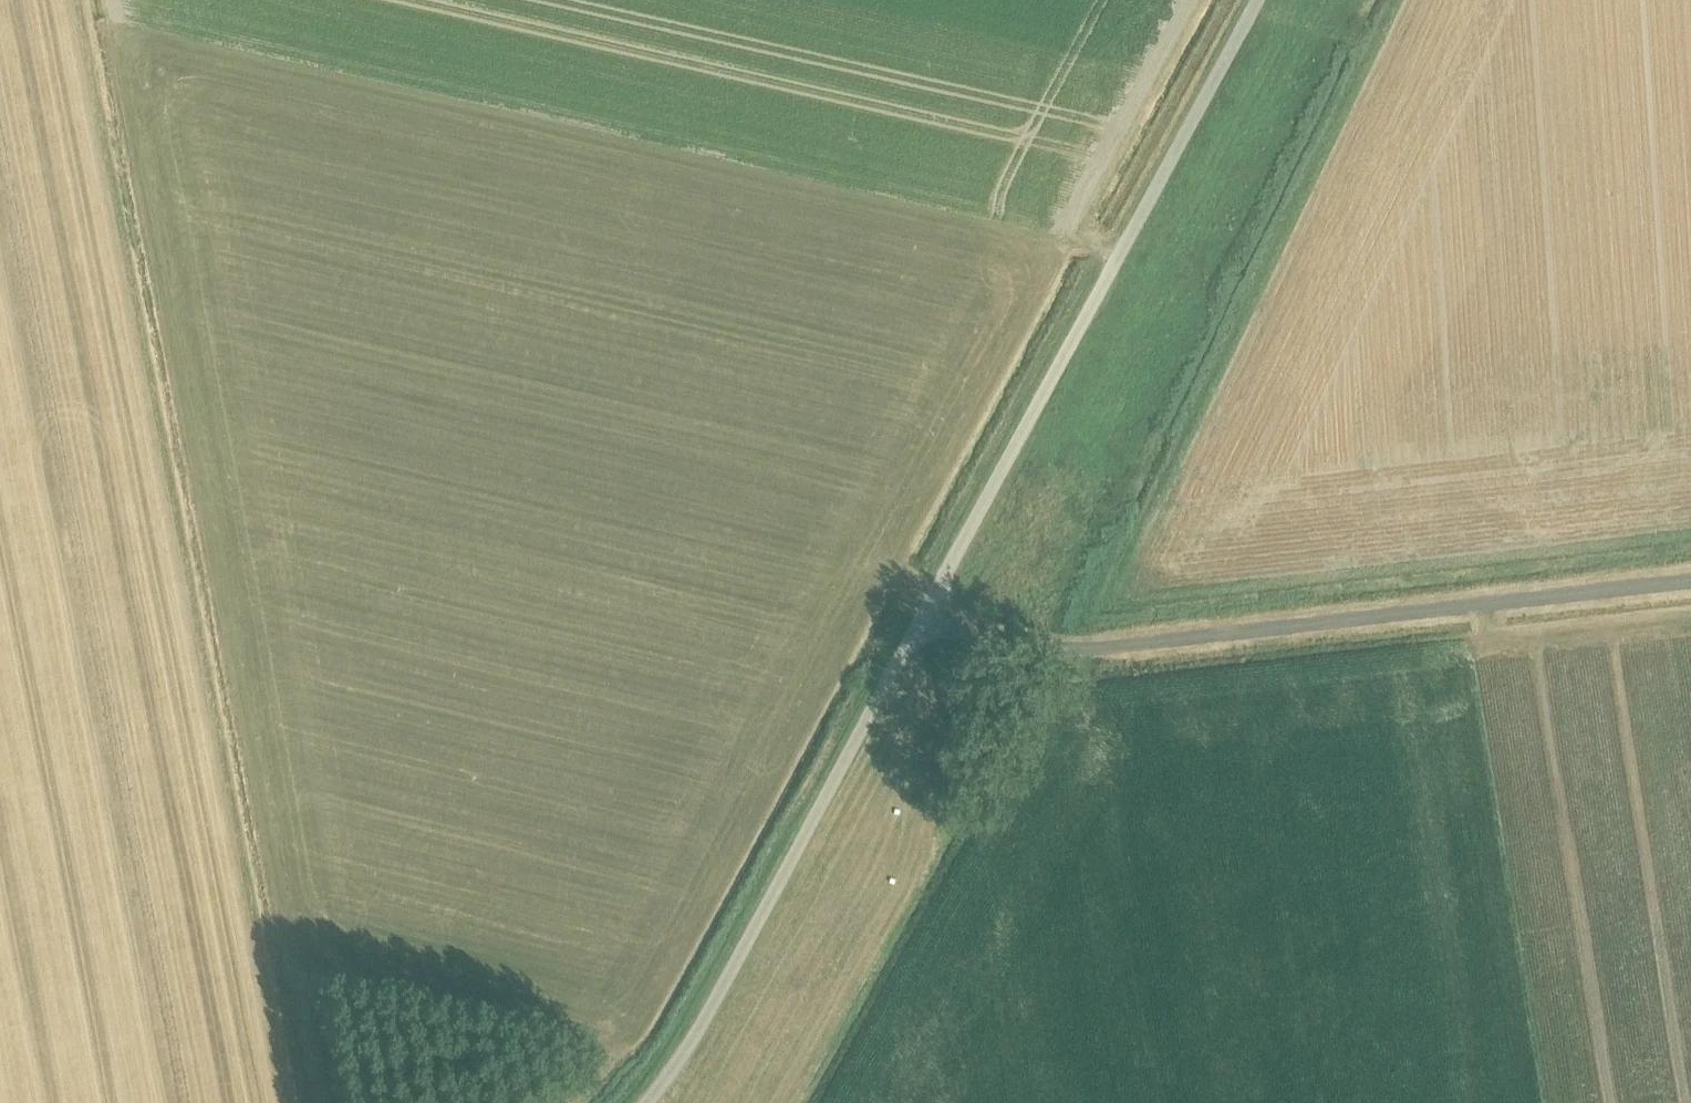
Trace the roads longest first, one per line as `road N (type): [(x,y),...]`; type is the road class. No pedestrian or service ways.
road 1 (unclassified): [(645,1102),(728,976),(1261,0)]

